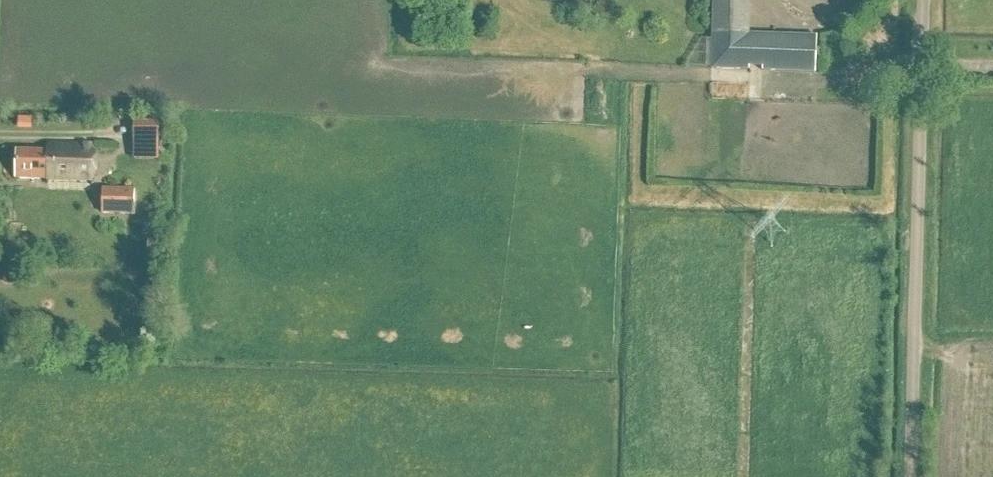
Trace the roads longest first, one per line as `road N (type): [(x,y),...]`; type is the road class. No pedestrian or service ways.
road 1 (unclassified): [(911,476),(924,0)]

